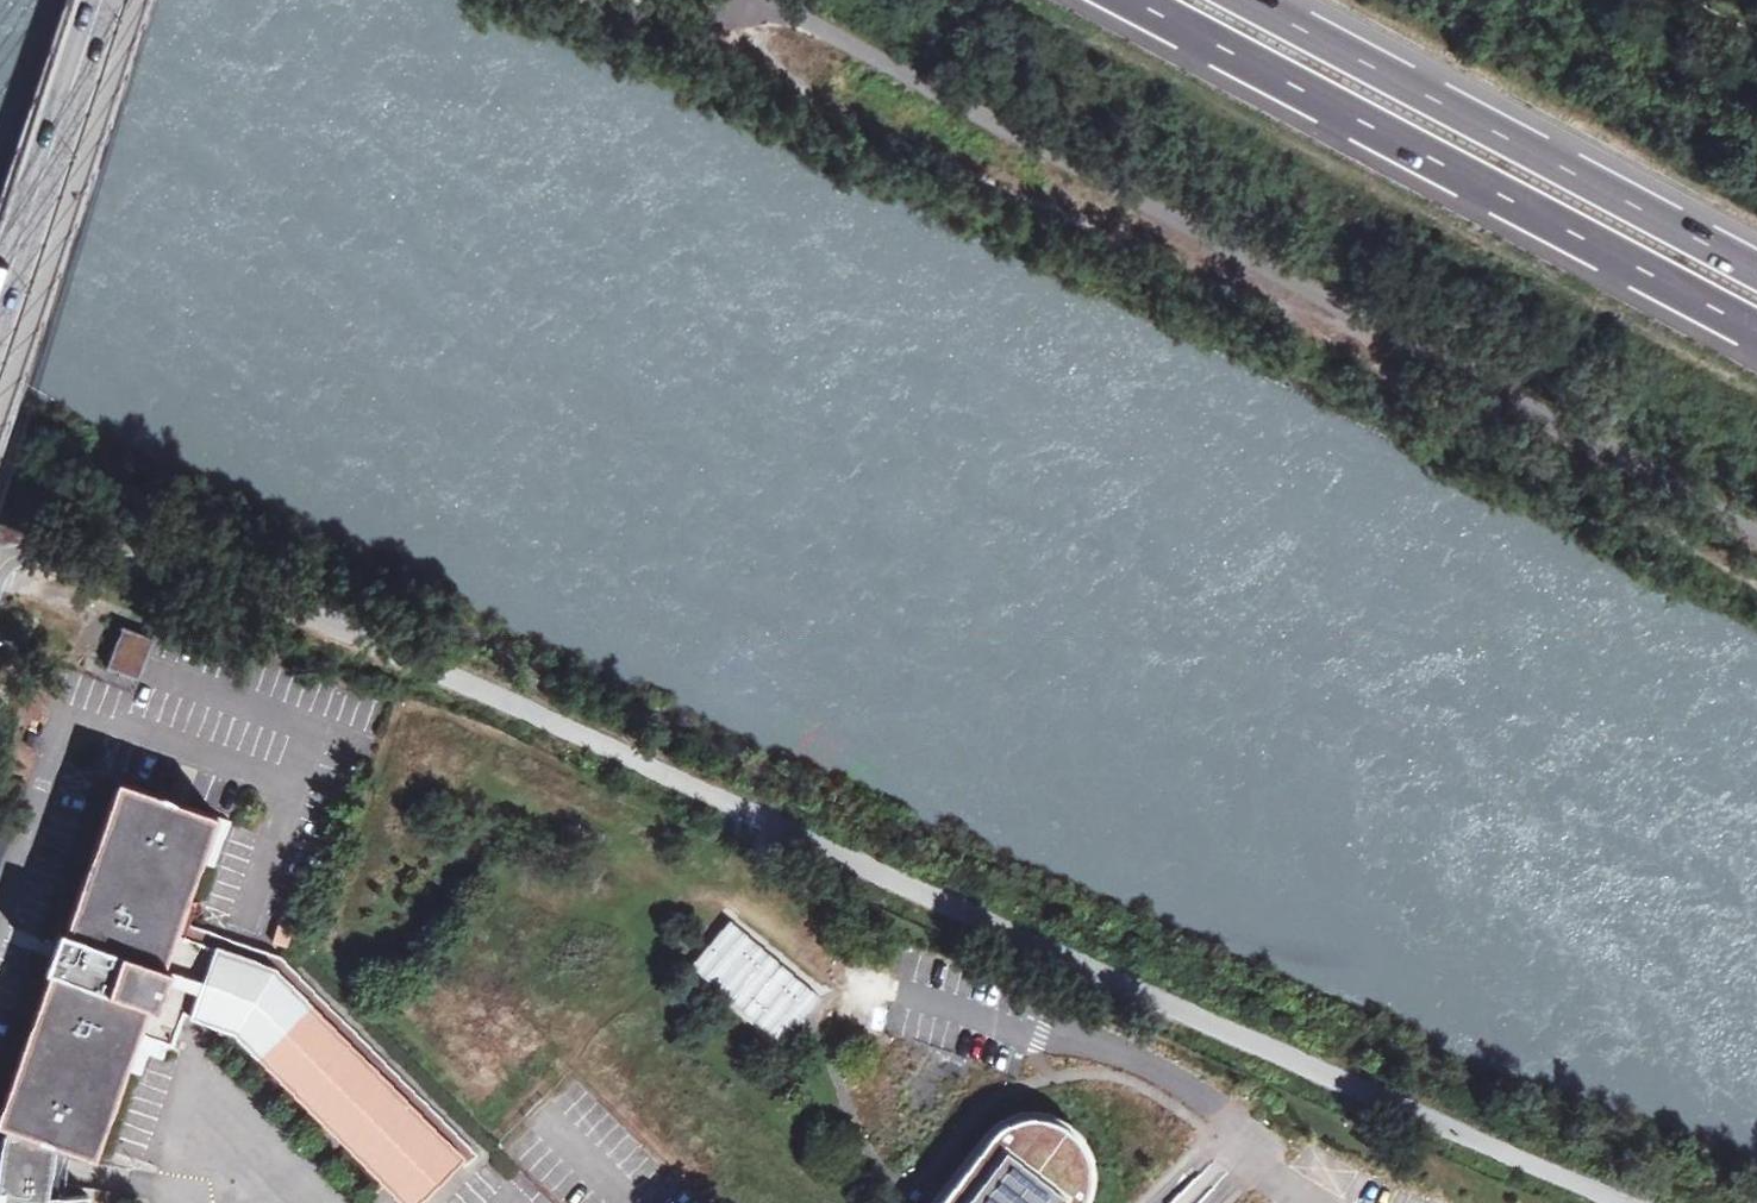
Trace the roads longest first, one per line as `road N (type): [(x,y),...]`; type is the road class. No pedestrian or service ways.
road 1 (track): [(1756,584),(1276,318),(1038,209),(662,17)]
road 2 (trunk): [(1116,0),(1756,338)]
road 3 (trunk): [(1756,257),(1258,0)]
road 4 (trunk): [(0,279),(93,0)]

